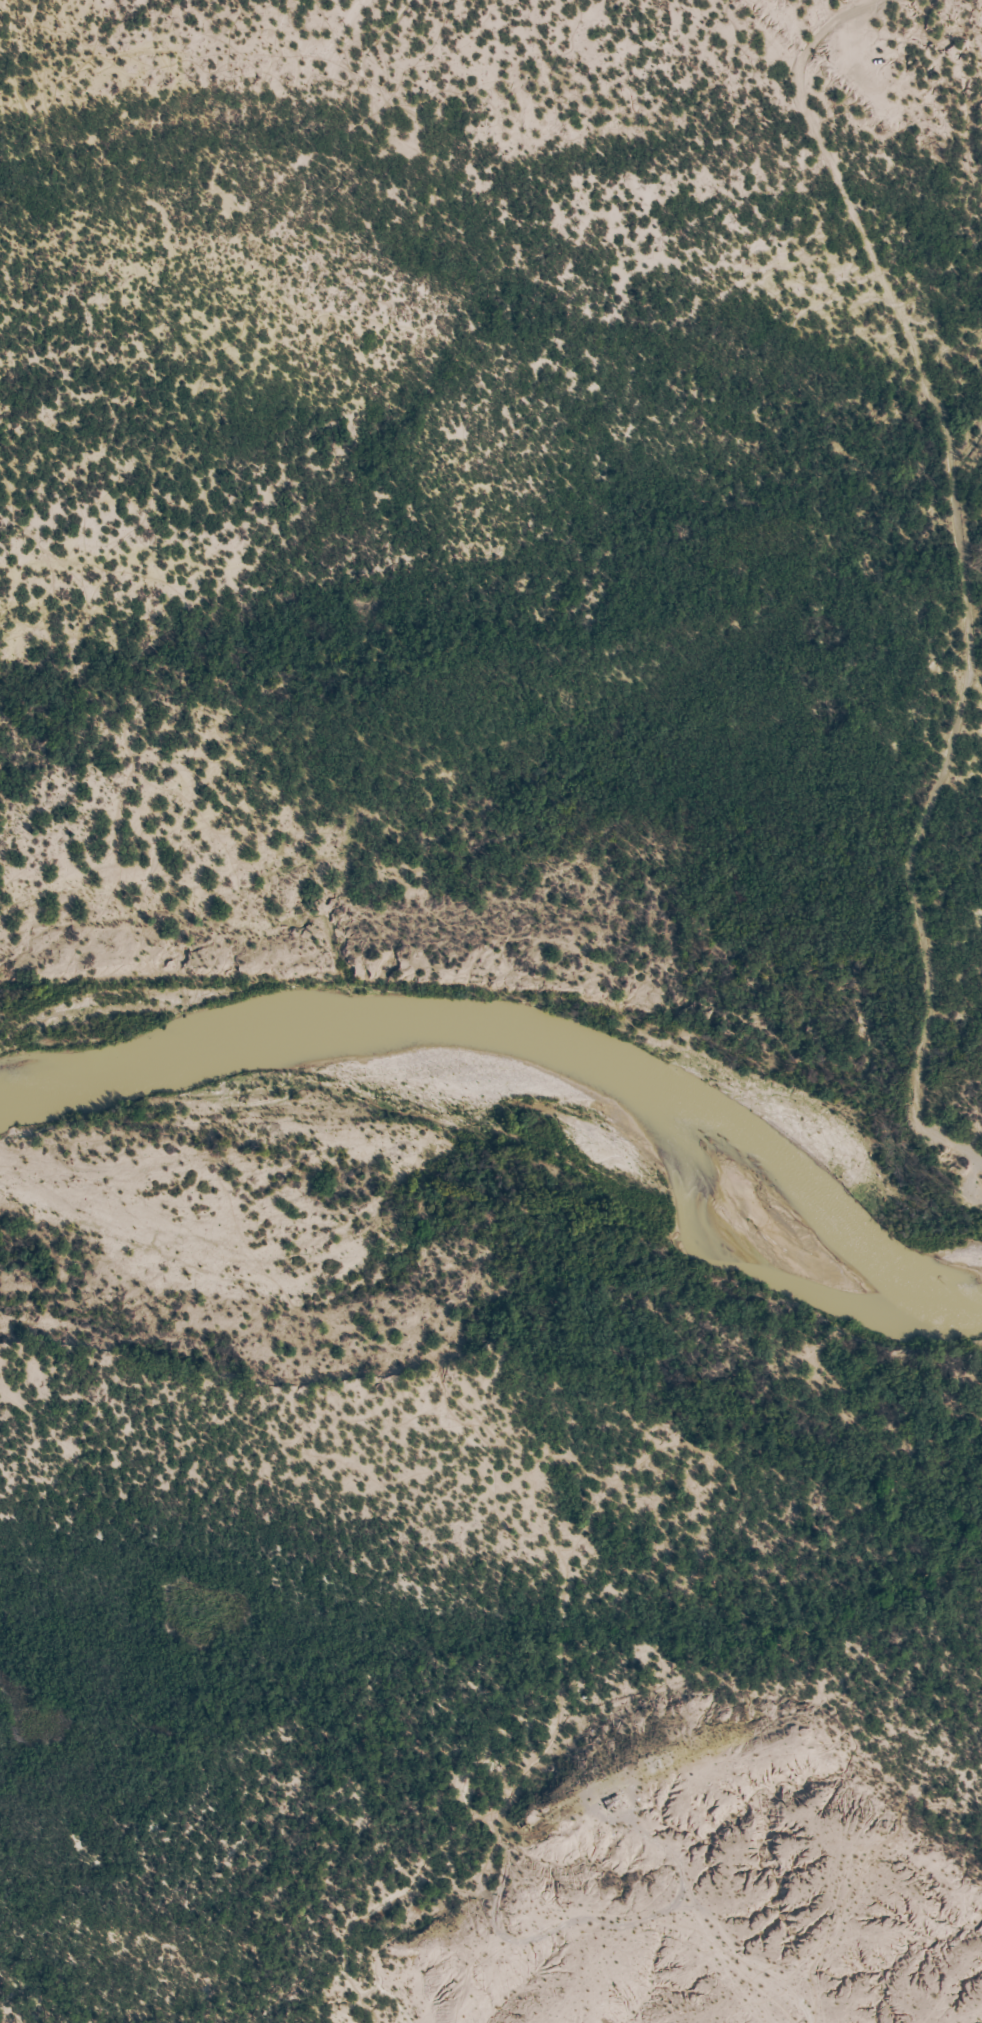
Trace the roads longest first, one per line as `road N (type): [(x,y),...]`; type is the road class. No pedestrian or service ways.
road 1 (track): [(981,1155),(920,1118),(917,1077),(930,995),(911,855),(941,771),(965,631),(954,476),(942,407),(801,99),(792,60),(810,29),(864,0)]

